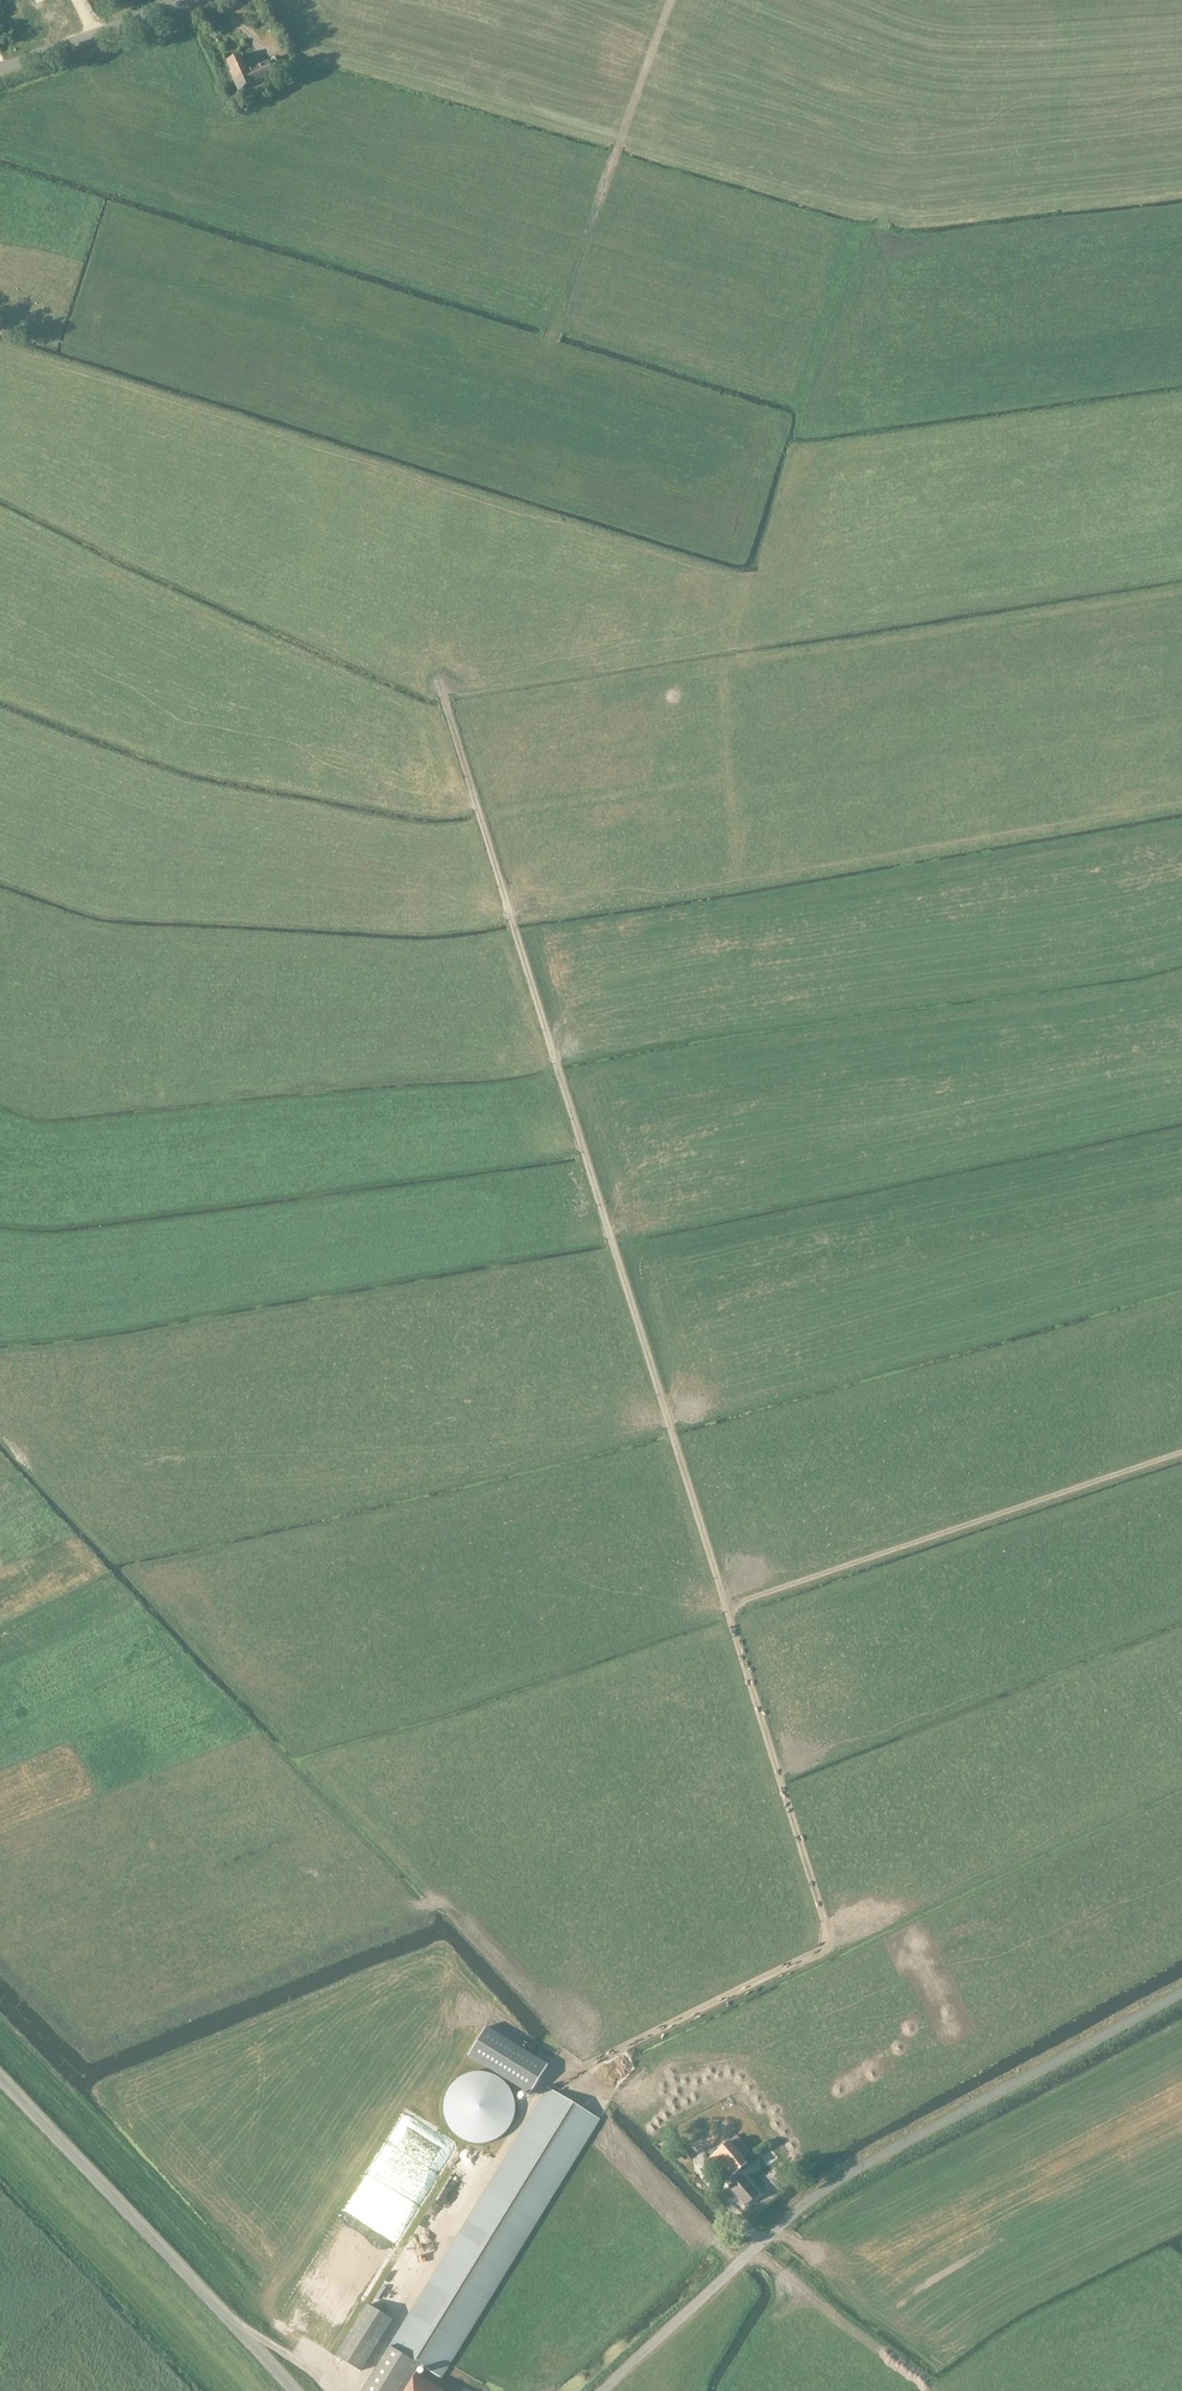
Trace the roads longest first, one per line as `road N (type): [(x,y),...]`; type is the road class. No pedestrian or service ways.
road 1 (unclassified): [(1181,1997),(822,2191),(605,2390)]
road 2 (tertiary): [(295,2390),(0,2077)]
road 3 (tertiary): [(0,69),(186,0)]

